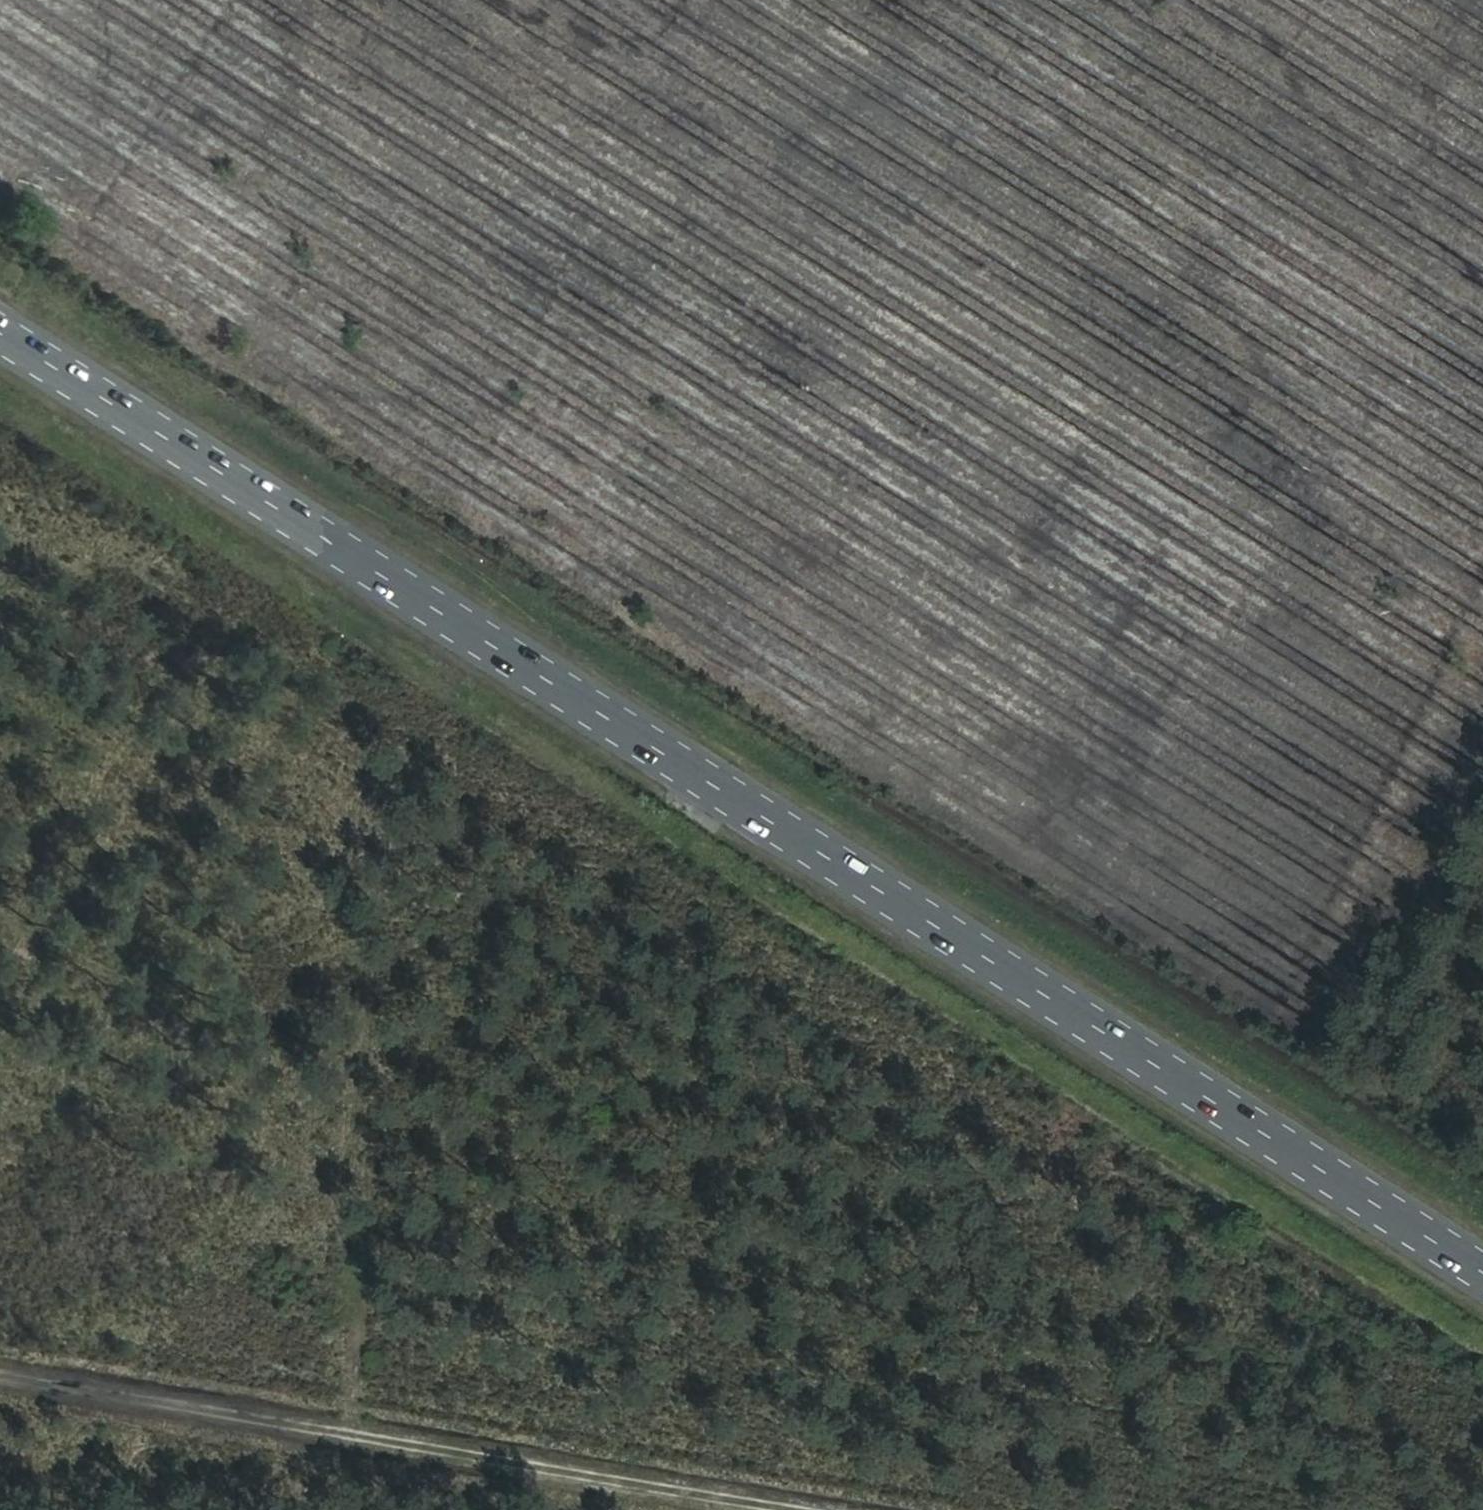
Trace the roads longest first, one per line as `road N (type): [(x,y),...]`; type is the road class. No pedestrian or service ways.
road 1 (primary): [(1482,1265),(0,326)]
road 2 (track): [(801,1509),(0,1372)]

